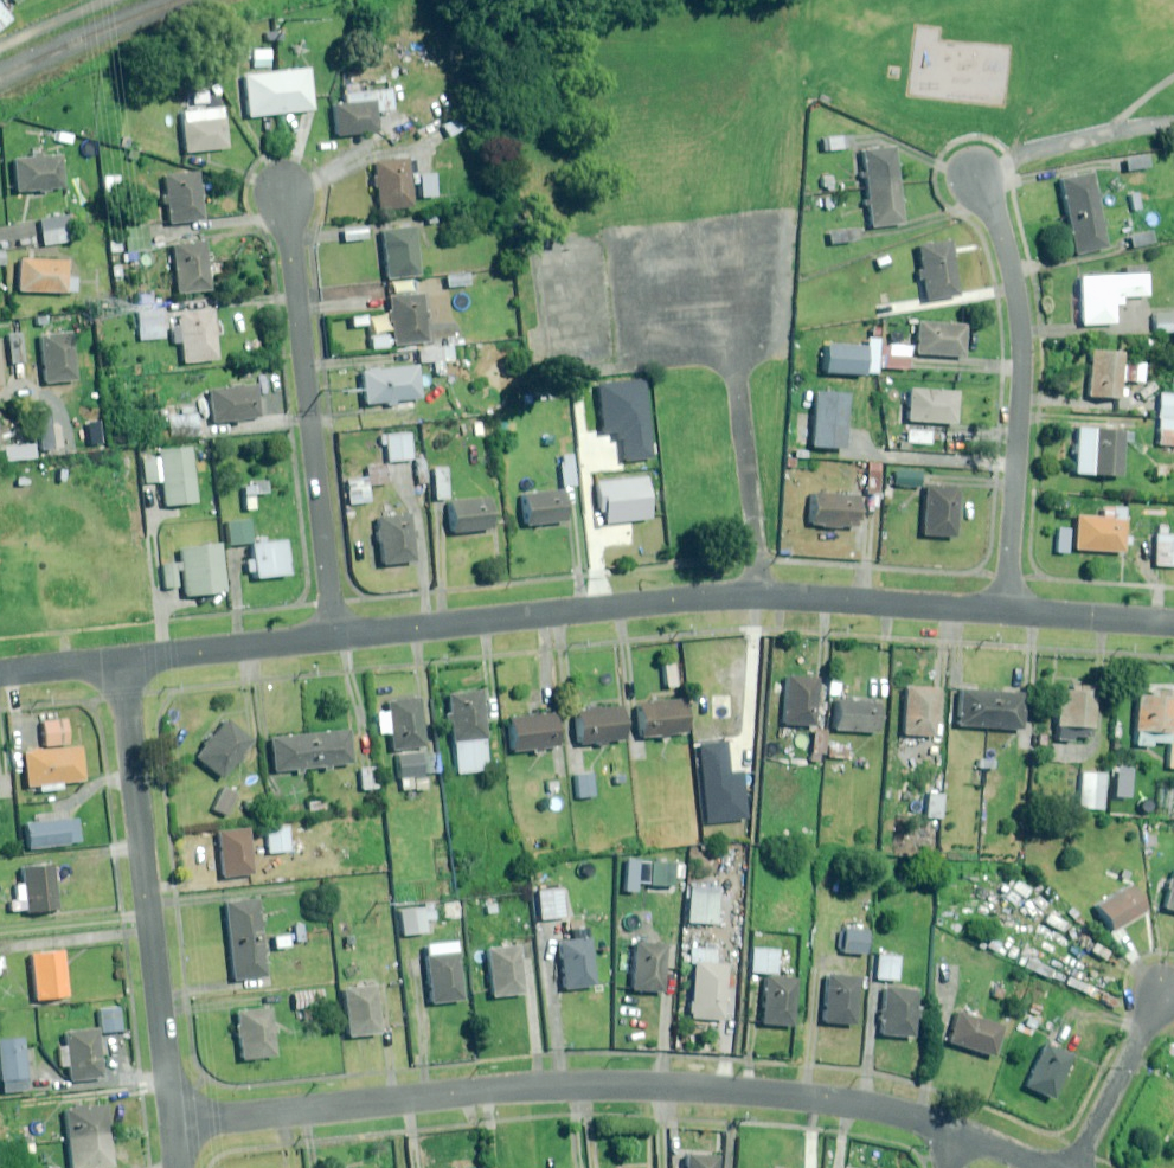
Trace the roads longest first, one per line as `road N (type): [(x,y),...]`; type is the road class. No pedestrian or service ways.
road 1 (residential): [(953,1129),(854,1103),(646,1087),(474,1092),(177,1122)]
road 2 (residential): [(337,639),(761,597),(1006,613)]
road 3 (residential): [(177,1122),(120,662)]
road 4 (residential): [(976,172),(1010,264),(1021,364),(1006,613)]
road 5 (residential): [(287,194),(337,639)]
road 6 (residential): [(120,662),(337,639)]
road 7 (residential): [(1165,996),(1074,1167)]
road 8 (residential): [(1006,613),(1173,624)]
road 9 (track): [(112,0),(0,49)]
road 10 (residential): [(0,674),(120,662)]

